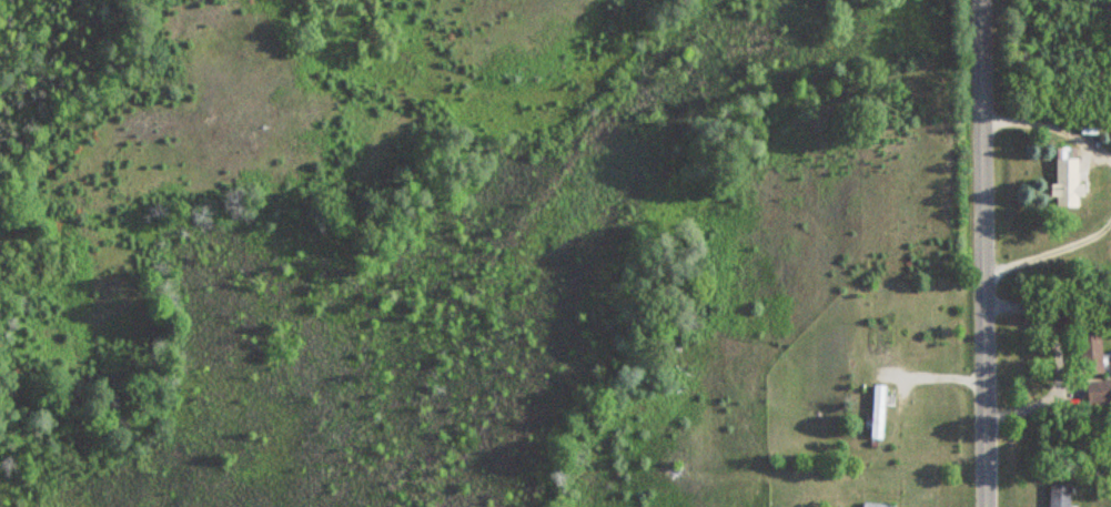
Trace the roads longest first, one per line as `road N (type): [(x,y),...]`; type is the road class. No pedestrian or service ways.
road 1 (residential): [(986,506),(980,0)]

